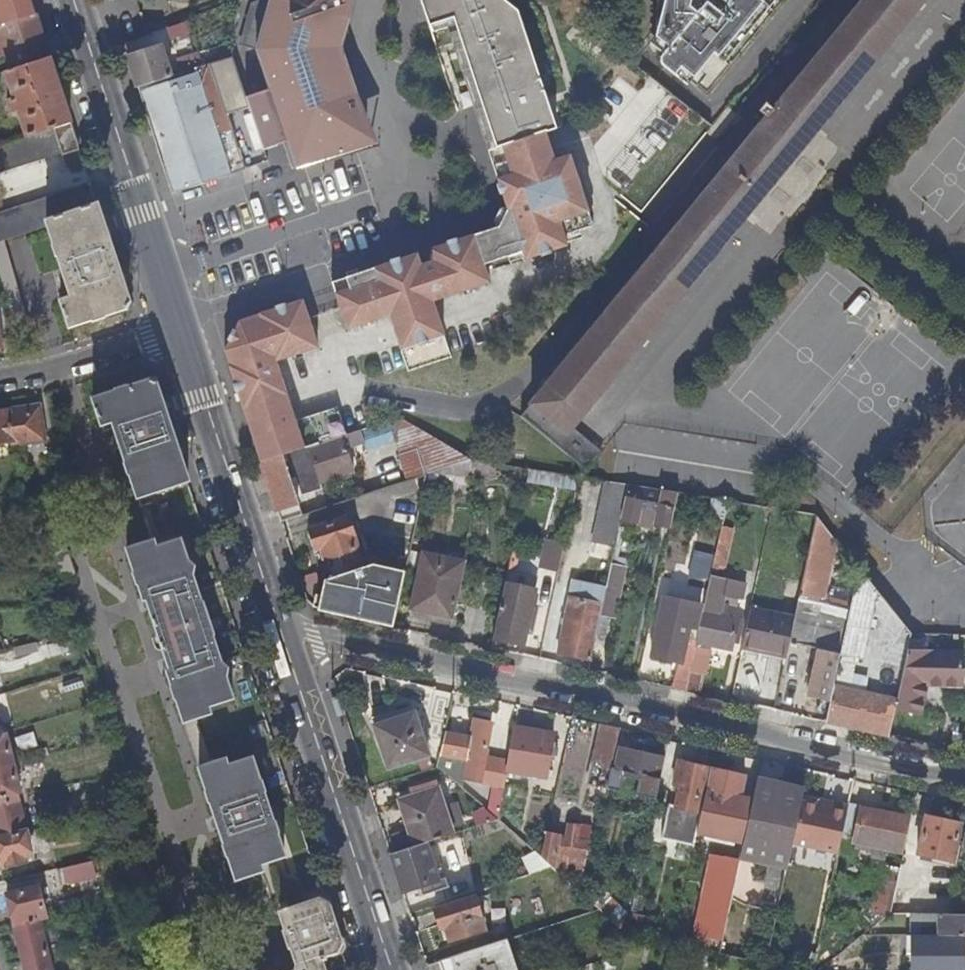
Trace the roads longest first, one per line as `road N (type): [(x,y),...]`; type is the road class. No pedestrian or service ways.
road 1 (residential): [(964,779),(289,641)]
road 2 (secondary): [(73,0),(183,337)]
road 3 (secondary): [(289,641),(392,969)]
road 4 (secondary): [(183,337),(289,641)]
road 5 (residential): [(183,337),(0,383)]
road 6 (residential): [(717,100),(805,0)]

